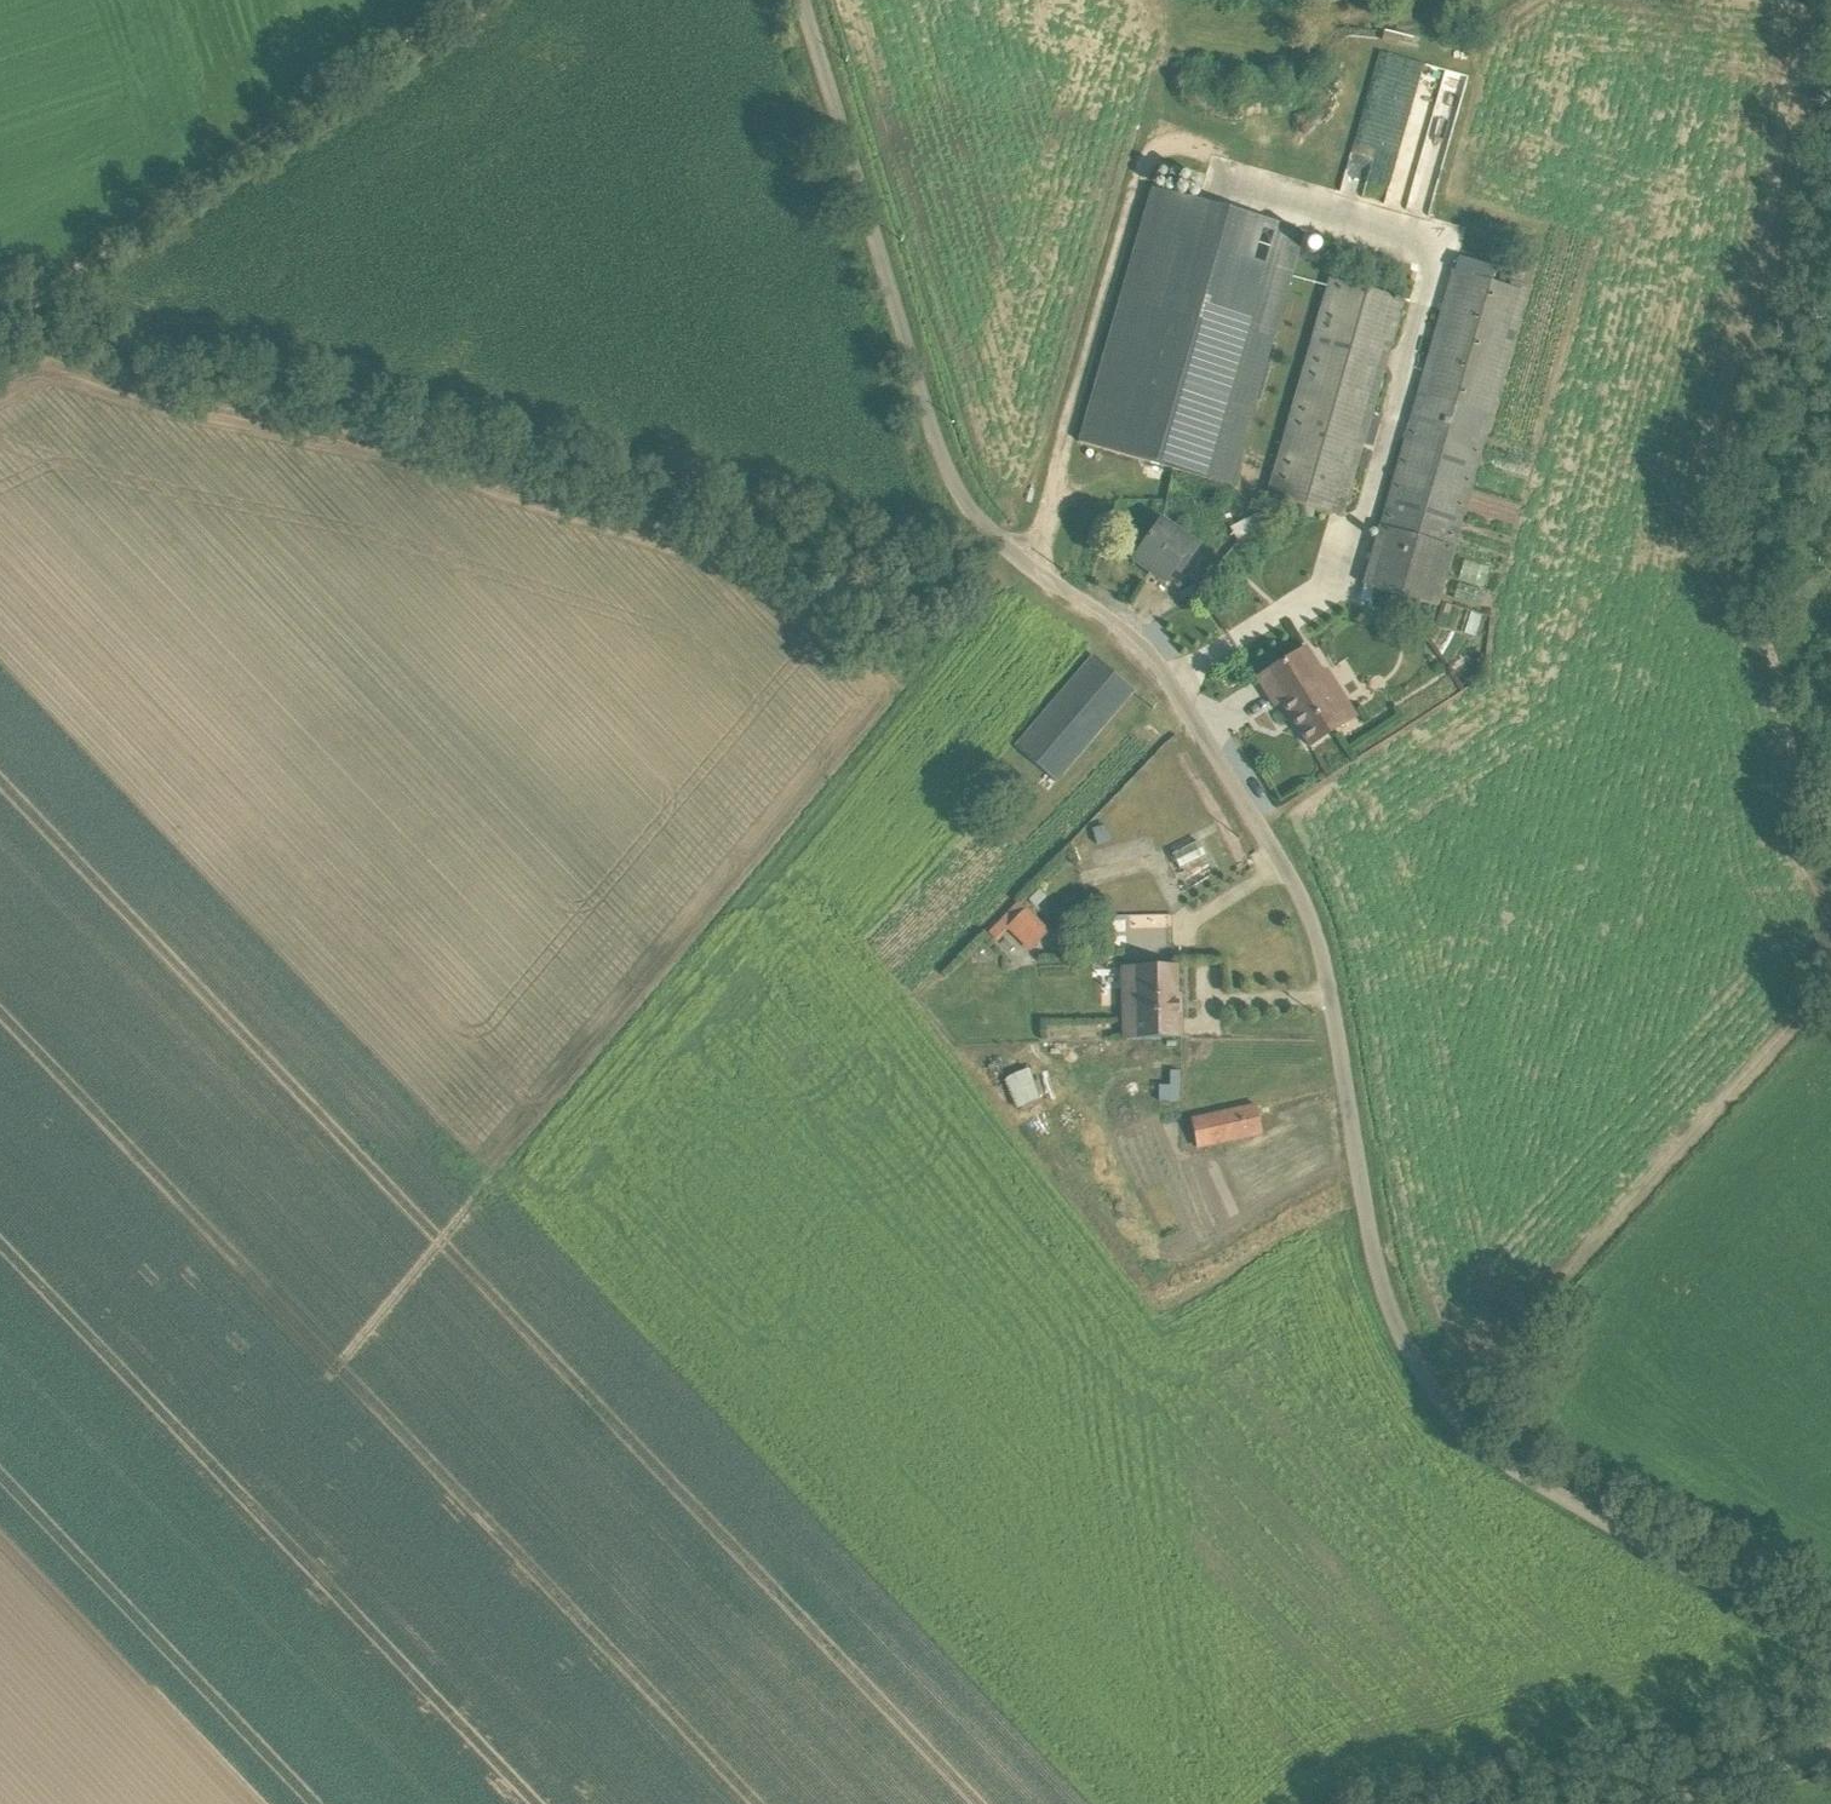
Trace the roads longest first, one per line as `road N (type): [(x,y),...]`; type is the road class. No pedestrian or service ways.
road 1 (unclassified): [(801,0),(935,438),(963,495),(1006,553),(1156,659),(1306,909),(1328,984),(1382,1287),(1404,1341),(1452,1409),(1523,1475),(1830,1656)]
road 2 (track): [(0,315),(442,0)]
road 3 (unclassified): [(1830,1745),(1654,1803)]

